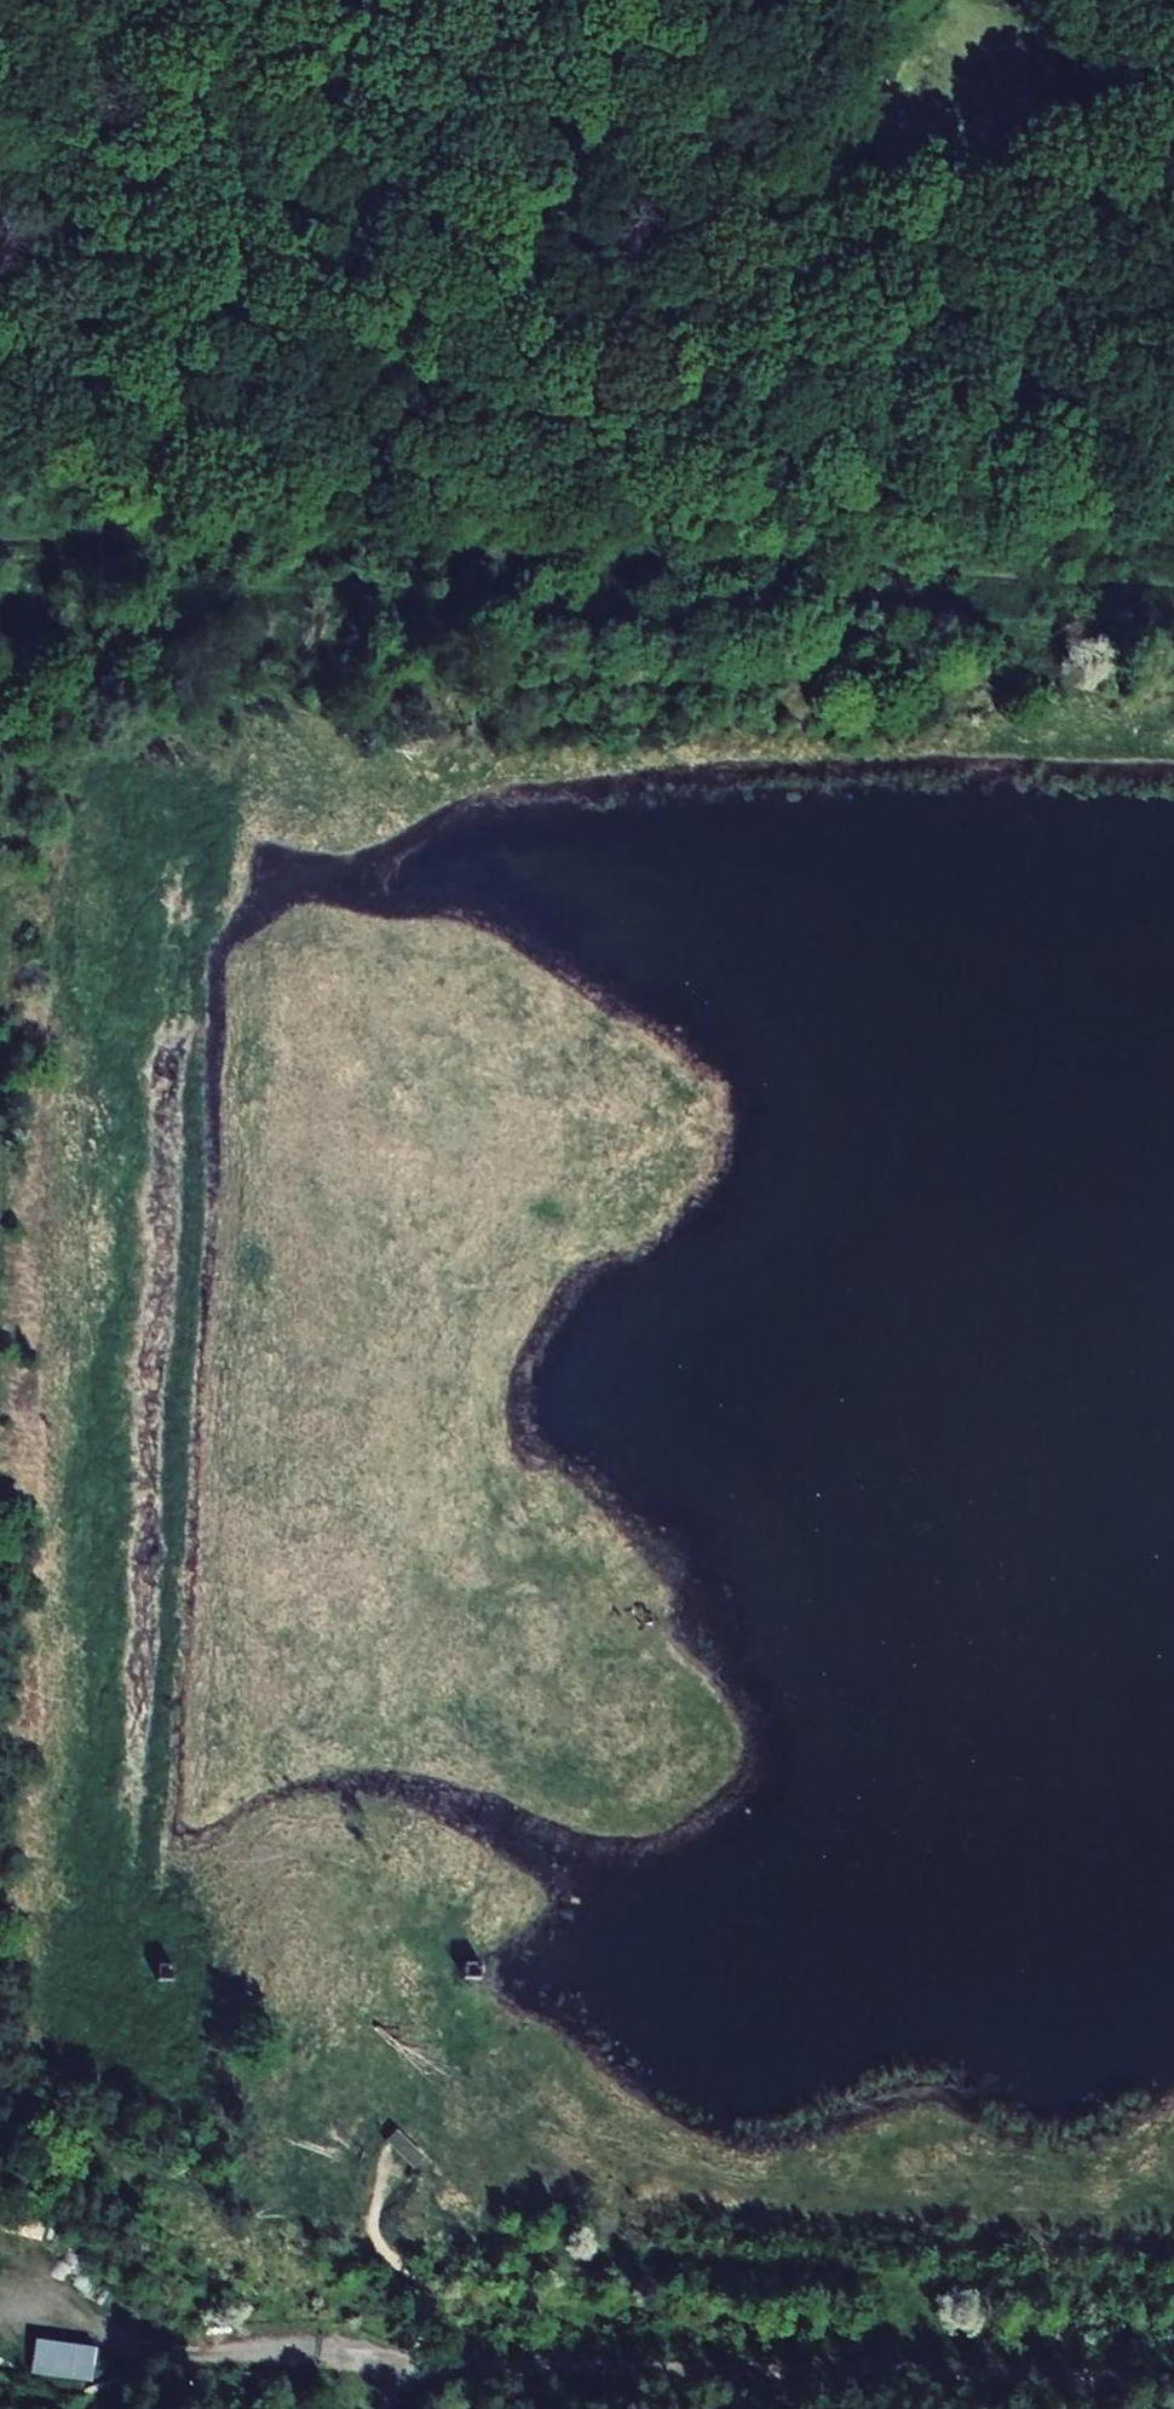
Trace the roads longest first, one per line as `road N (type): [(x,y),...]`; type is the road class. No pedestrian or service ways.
road 1 (track): [(1173,2377),(382,2347)]

